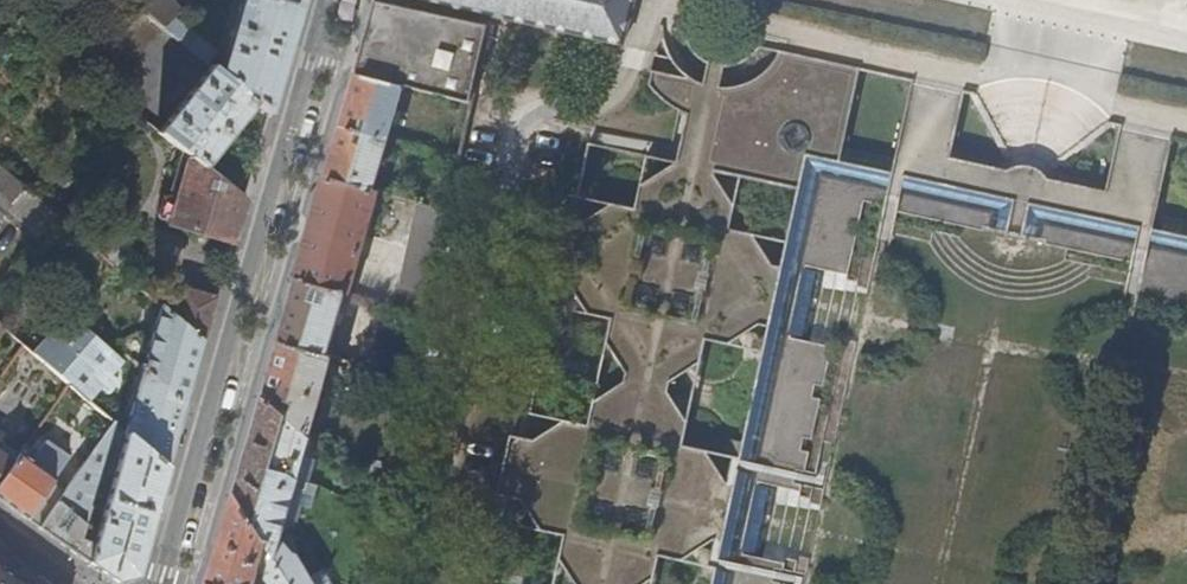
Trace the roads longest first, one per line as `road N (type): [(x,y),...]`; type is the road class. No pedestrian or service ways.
road 1 (residential): [(163,583),(334,0)]

